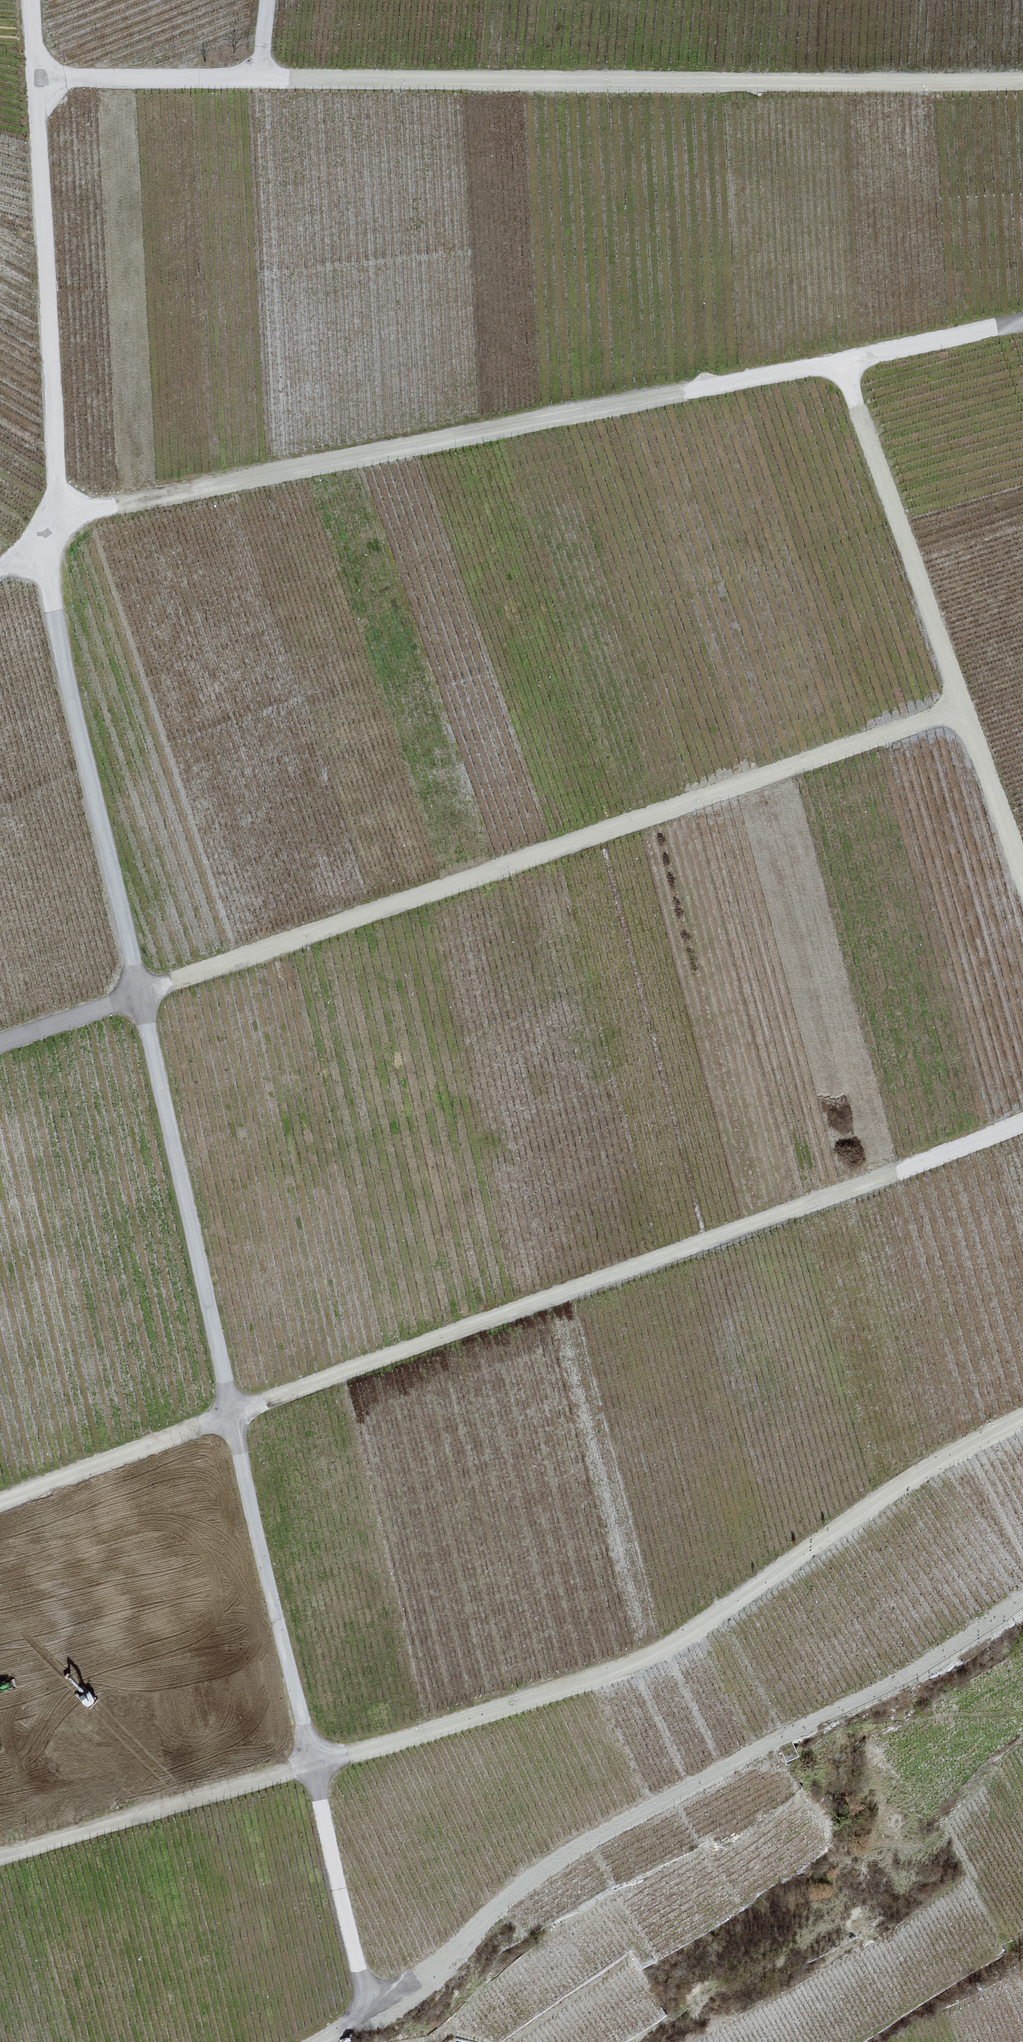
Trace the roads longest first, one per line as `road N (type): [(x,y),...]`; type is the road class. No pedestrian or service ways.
road 1 (track): [(43,533),(51,610),(368,2003)]
road 2 (track): [(1022,1409),(906,1465),(663,1647),(0,1862)]
road 3 (track): [(1022,1113),(0,1507)]
road 4 (track): [(964,708),(0,1037)]
road 5 (track): [(43,533),(95,513),(1022,326)]
road 6 (track): [(36,81),(1022,80)]
road 7 (track): [(480,1912),(747,1743),(927,1662),(1022,1585)]
road 8 (track): [(1022,881),(844,360)]
road 9 (unclassified): [(29,0),(56,484),(43,533)]
road 10 (track): [(480,1912),(368,2003),(301,2041)]

